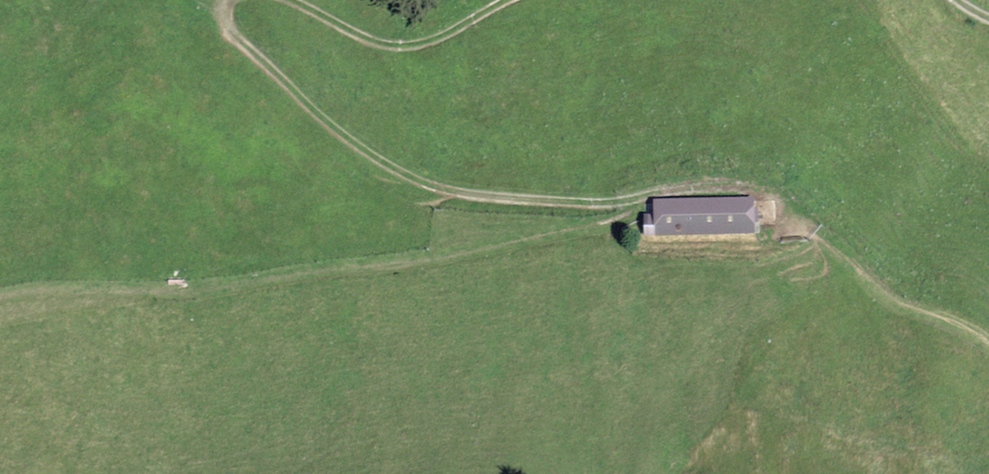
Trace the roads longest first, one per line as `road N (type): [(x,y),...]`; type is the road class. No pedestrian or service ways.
road 1 (track): [(643,197),(584,210),(506,204),(387,171),(322,124),(230,35),(227,20),(239,0)]
road 2 (track): [(988,348),(880,299),(773,202),(745,190),(643,197)]
road 3 (track): [(285,0),(387,48),(436,41),(509,0)]

